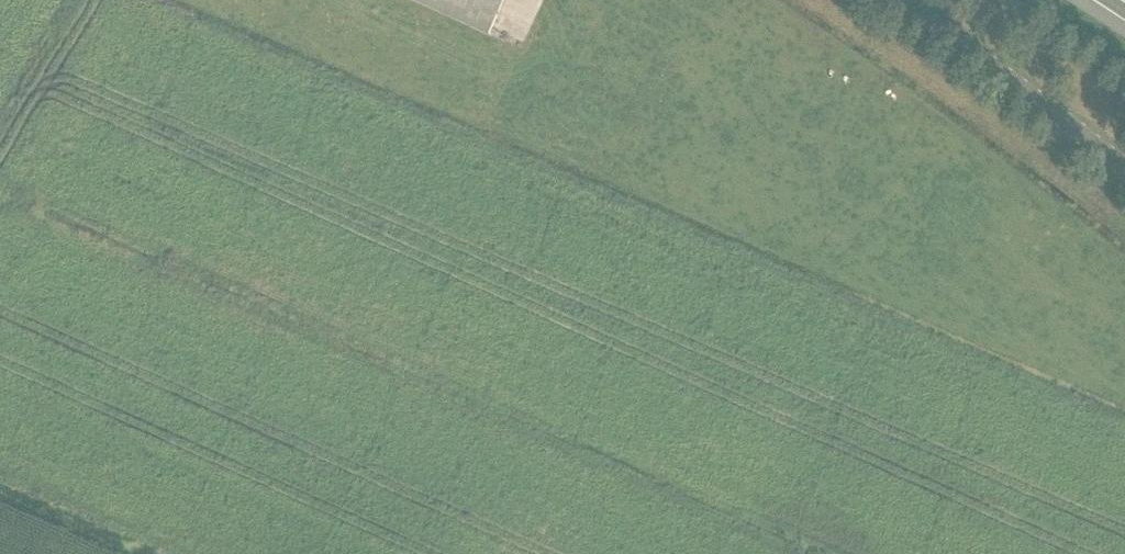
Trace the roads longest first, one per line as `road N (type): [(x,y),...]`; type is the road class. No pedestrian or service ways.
road 1 (tertiary): [(1124,169),(898,0)]

